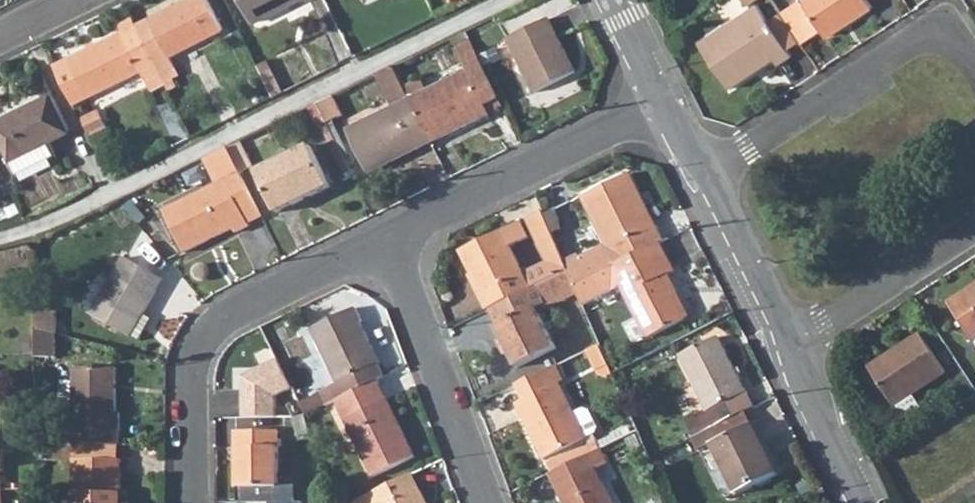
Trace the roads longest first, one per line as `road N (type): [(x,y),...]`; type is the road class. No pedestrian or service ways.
road 1 (residential): [(0,240),(499,0)]
road 2 (residential): [(389,236),(210,329),(191,366),(193,502)]
road 3 (residential): [(705,174),(927,28),(942,25),(974,66)]
road 4 (residential): [(662,102),(389,236)]
road 5 (residential): [(479,502),(389,236)]
road 6 (residential): [(974,228),(792,346)]
road 7 (secondary): [(705,174),(792,346)]
road 8 (secondary): [(792,346),(857,502)]

